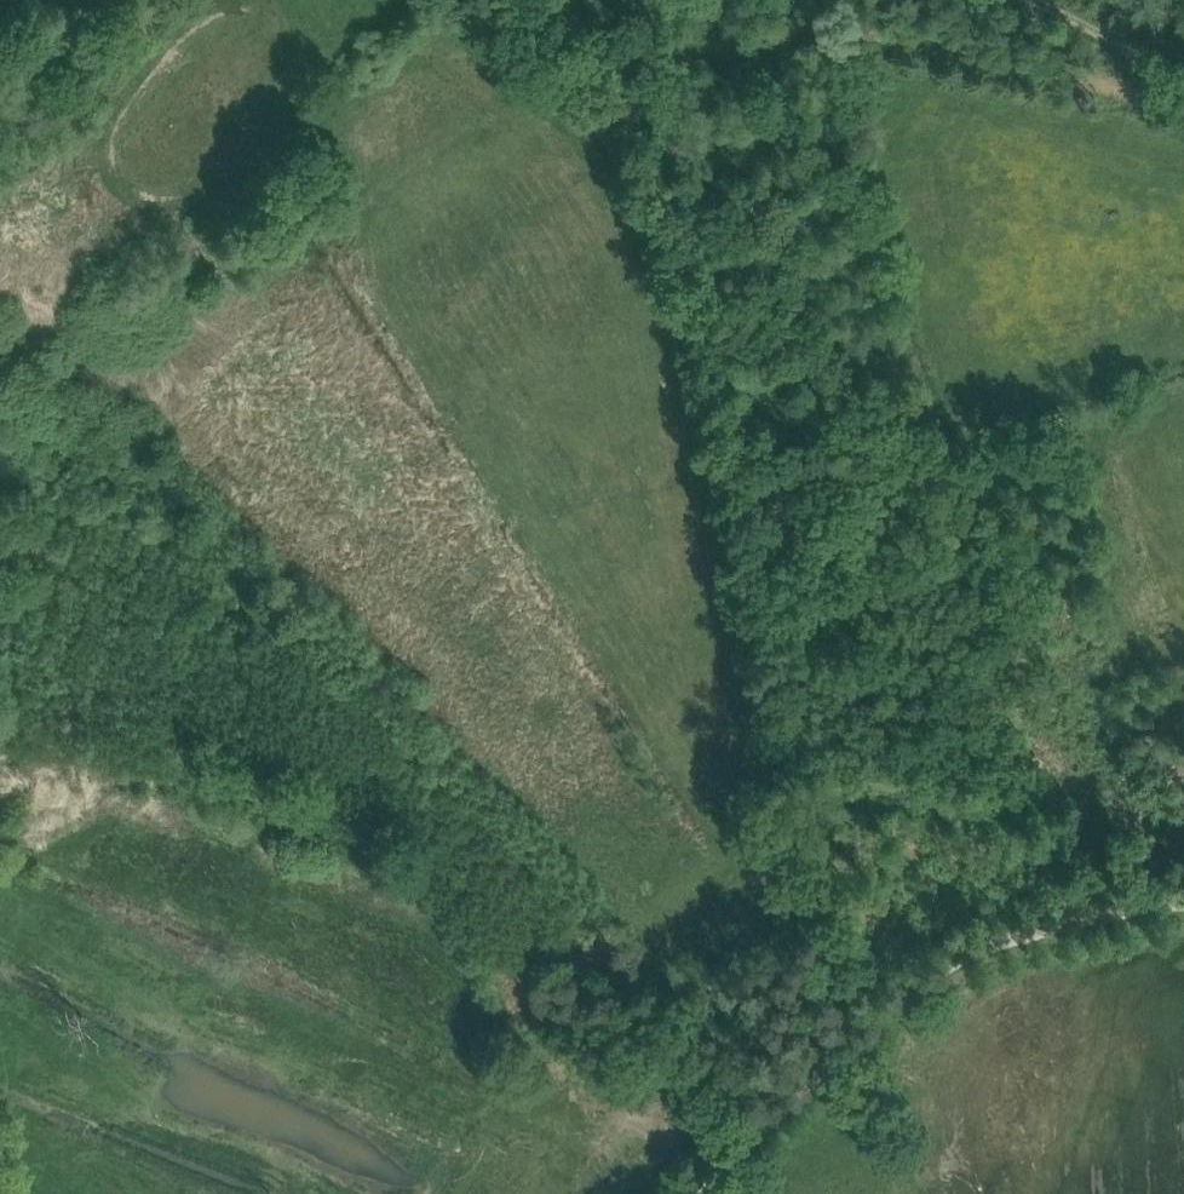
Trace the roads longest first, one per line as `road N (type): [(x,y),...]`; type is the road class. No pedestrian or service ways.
road 1 (track): [(694,1193),(861,1028),(949,963),(1037,931),(1183,902)]
road 2 (track): [(1035,0),(1183,78)]

